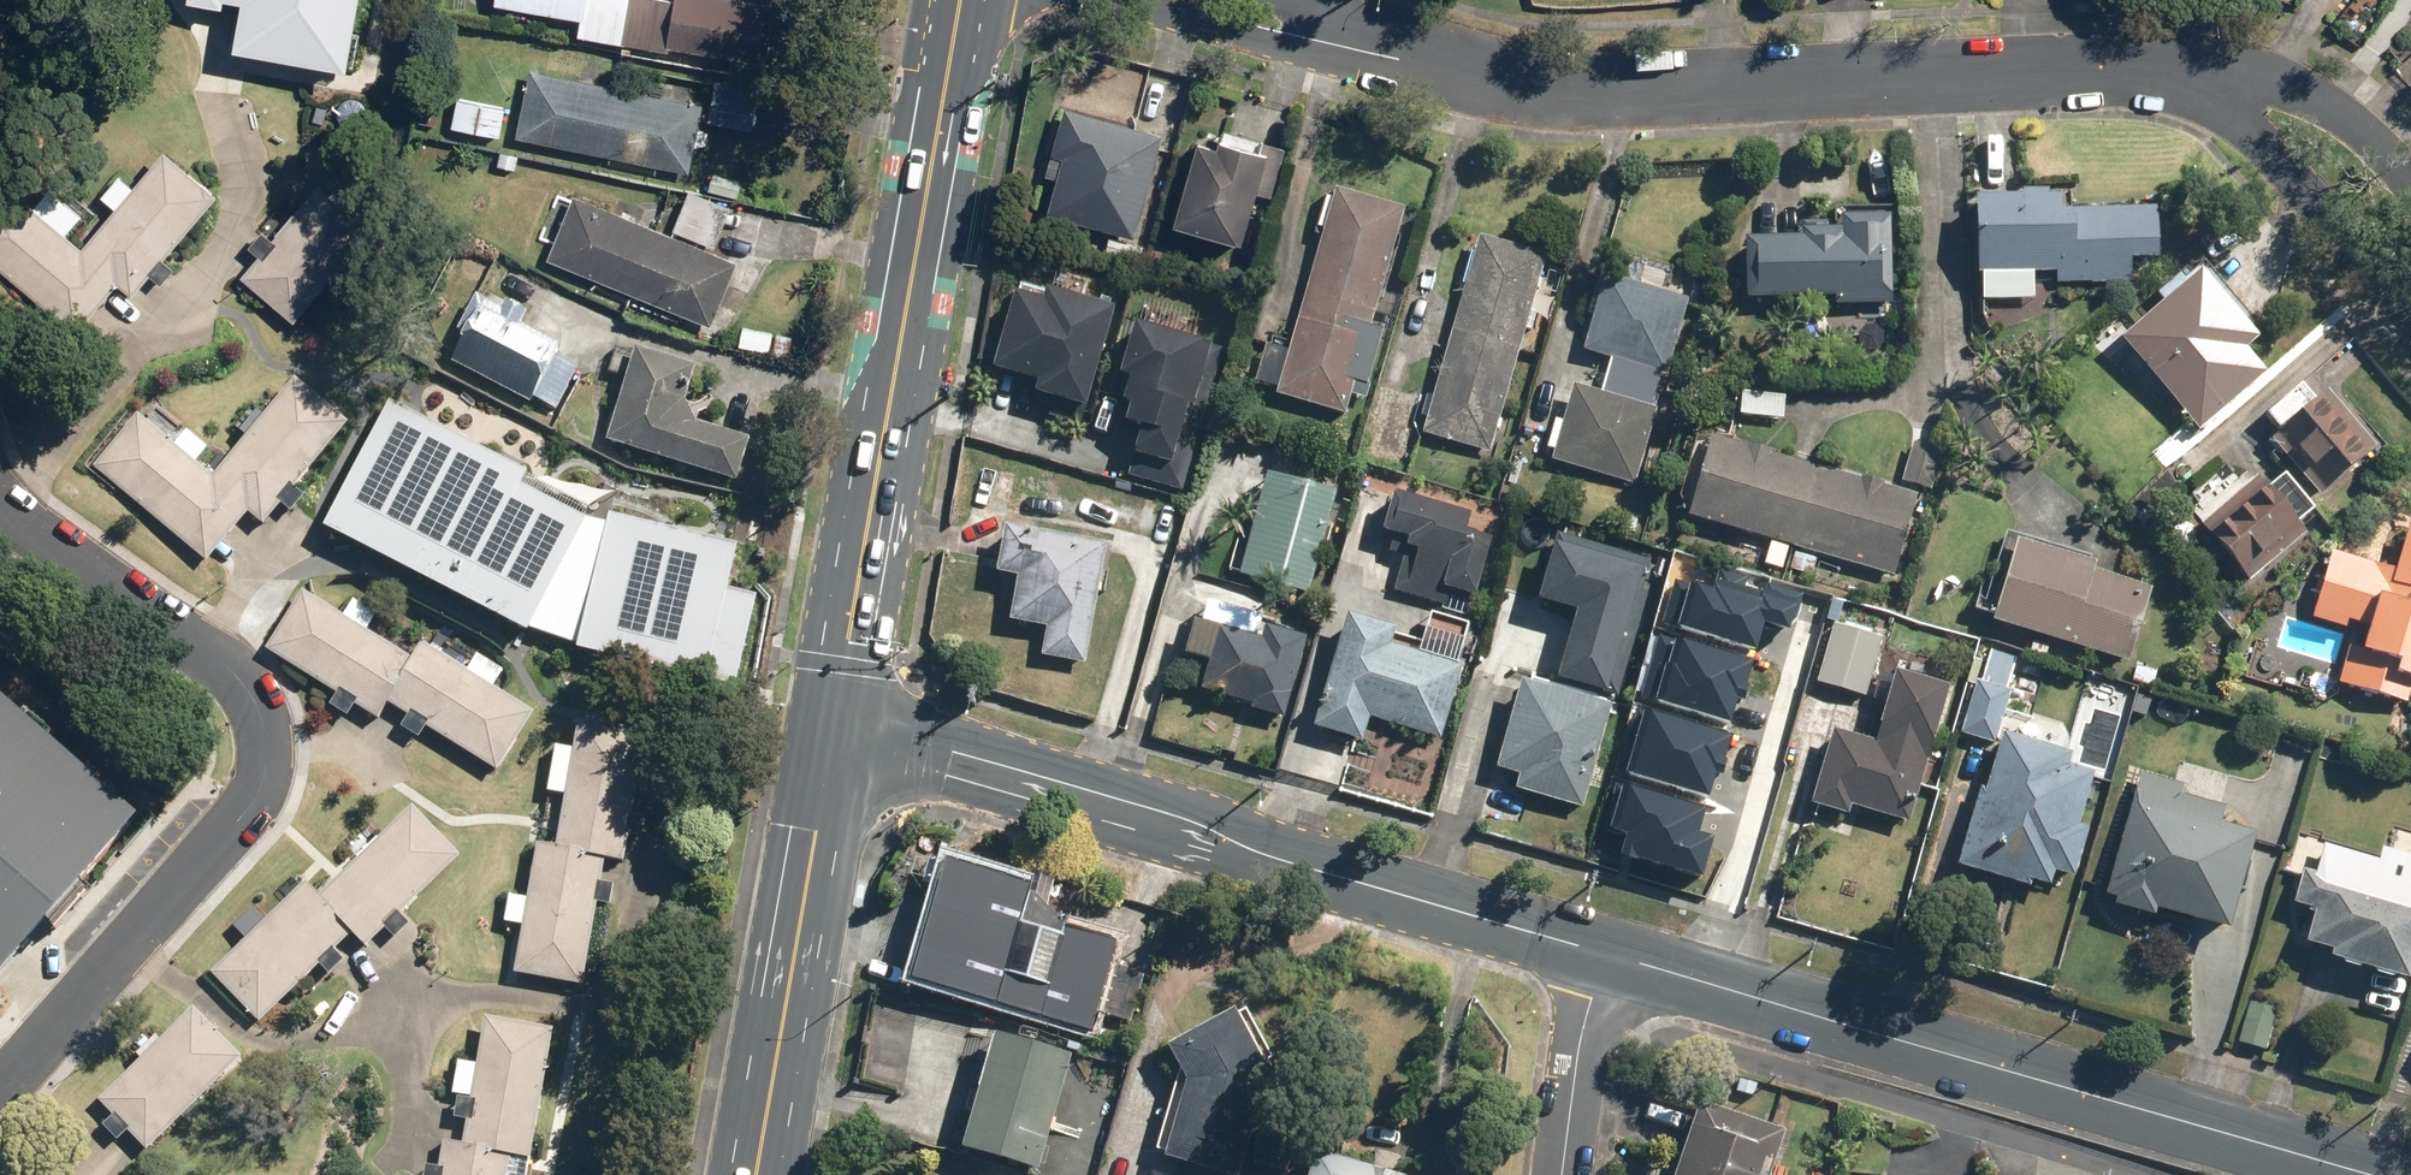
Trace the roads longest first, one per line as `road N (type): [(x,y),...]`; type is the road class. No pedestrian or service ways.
road 1 (residential): [(2,509),(50,554),(208,658),(278,735),(274,783),(250,819),(0,1089)]
road 2 (secondary): [(832,729),(952,752),(1176,817),(1269,857),(1604,954)]
road 3 (secondary): [(1604,954),(2366,1174)]
road 4 (residential): [(2216,78),(2094,63),(1568,82),(1471,72)]
road 5 (primary): [(962,0),(832,729)]
road 6 (residential): [(208,70),(255,199),(179,325),(117,354),(2,509)]
road 7 (primary): [(832,729),(758,1174)]
road 8 (residential): [(1471,72),(1290,50),(1081,0)]
road 9 (residential): [(2410,318),(2216,78)]
road 10 (residential): [(1604,954),(1579,1044),(1561,1174)]
road 11 (residential): [(2216,78),(2301,97),(2410,178)]
road 12 (residential): [(1295,0),(1471,72)]

